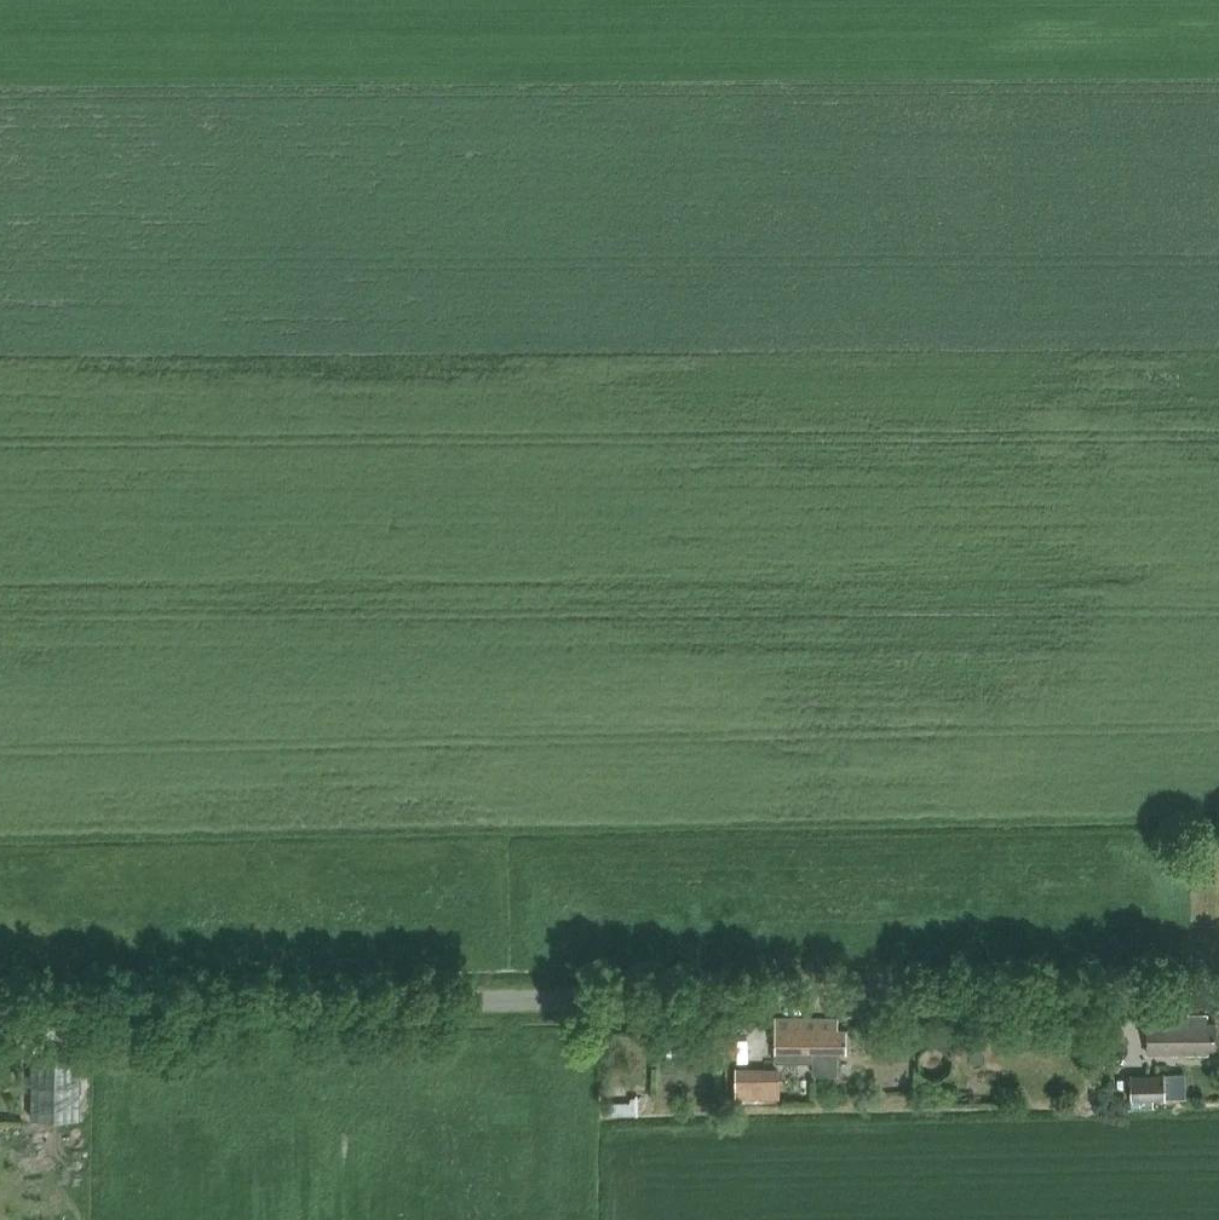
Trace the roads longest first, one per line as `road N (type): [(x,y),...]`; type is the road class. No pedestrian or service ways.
road 1 (unclassified): [(0,1004),(1218,990)]

